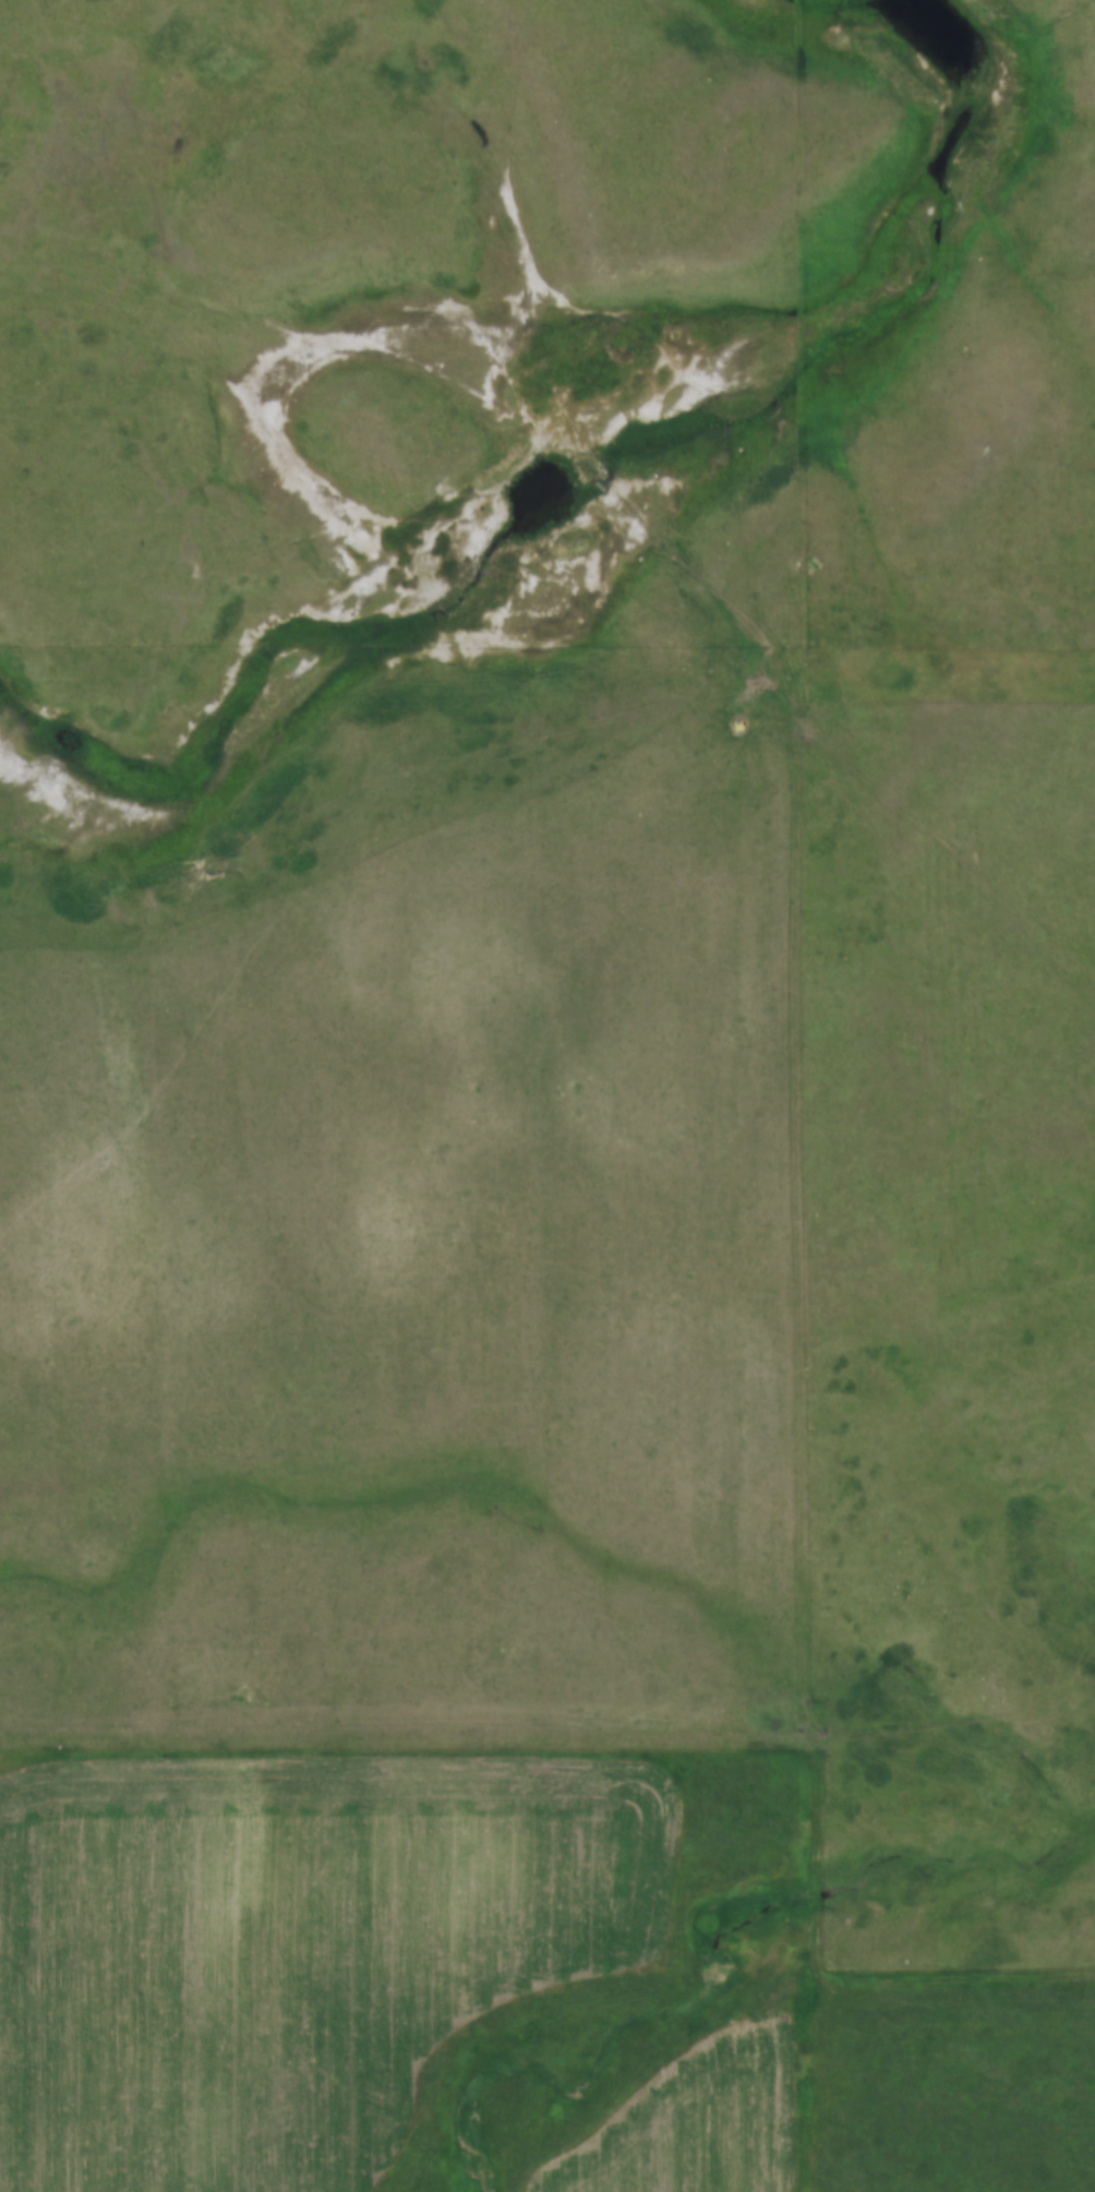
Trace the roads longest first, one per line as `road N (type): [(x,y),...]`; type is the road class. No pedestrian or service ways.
road 1 (track): [(815,1745),(818,1976),(841,1989),(1094,1981)]

